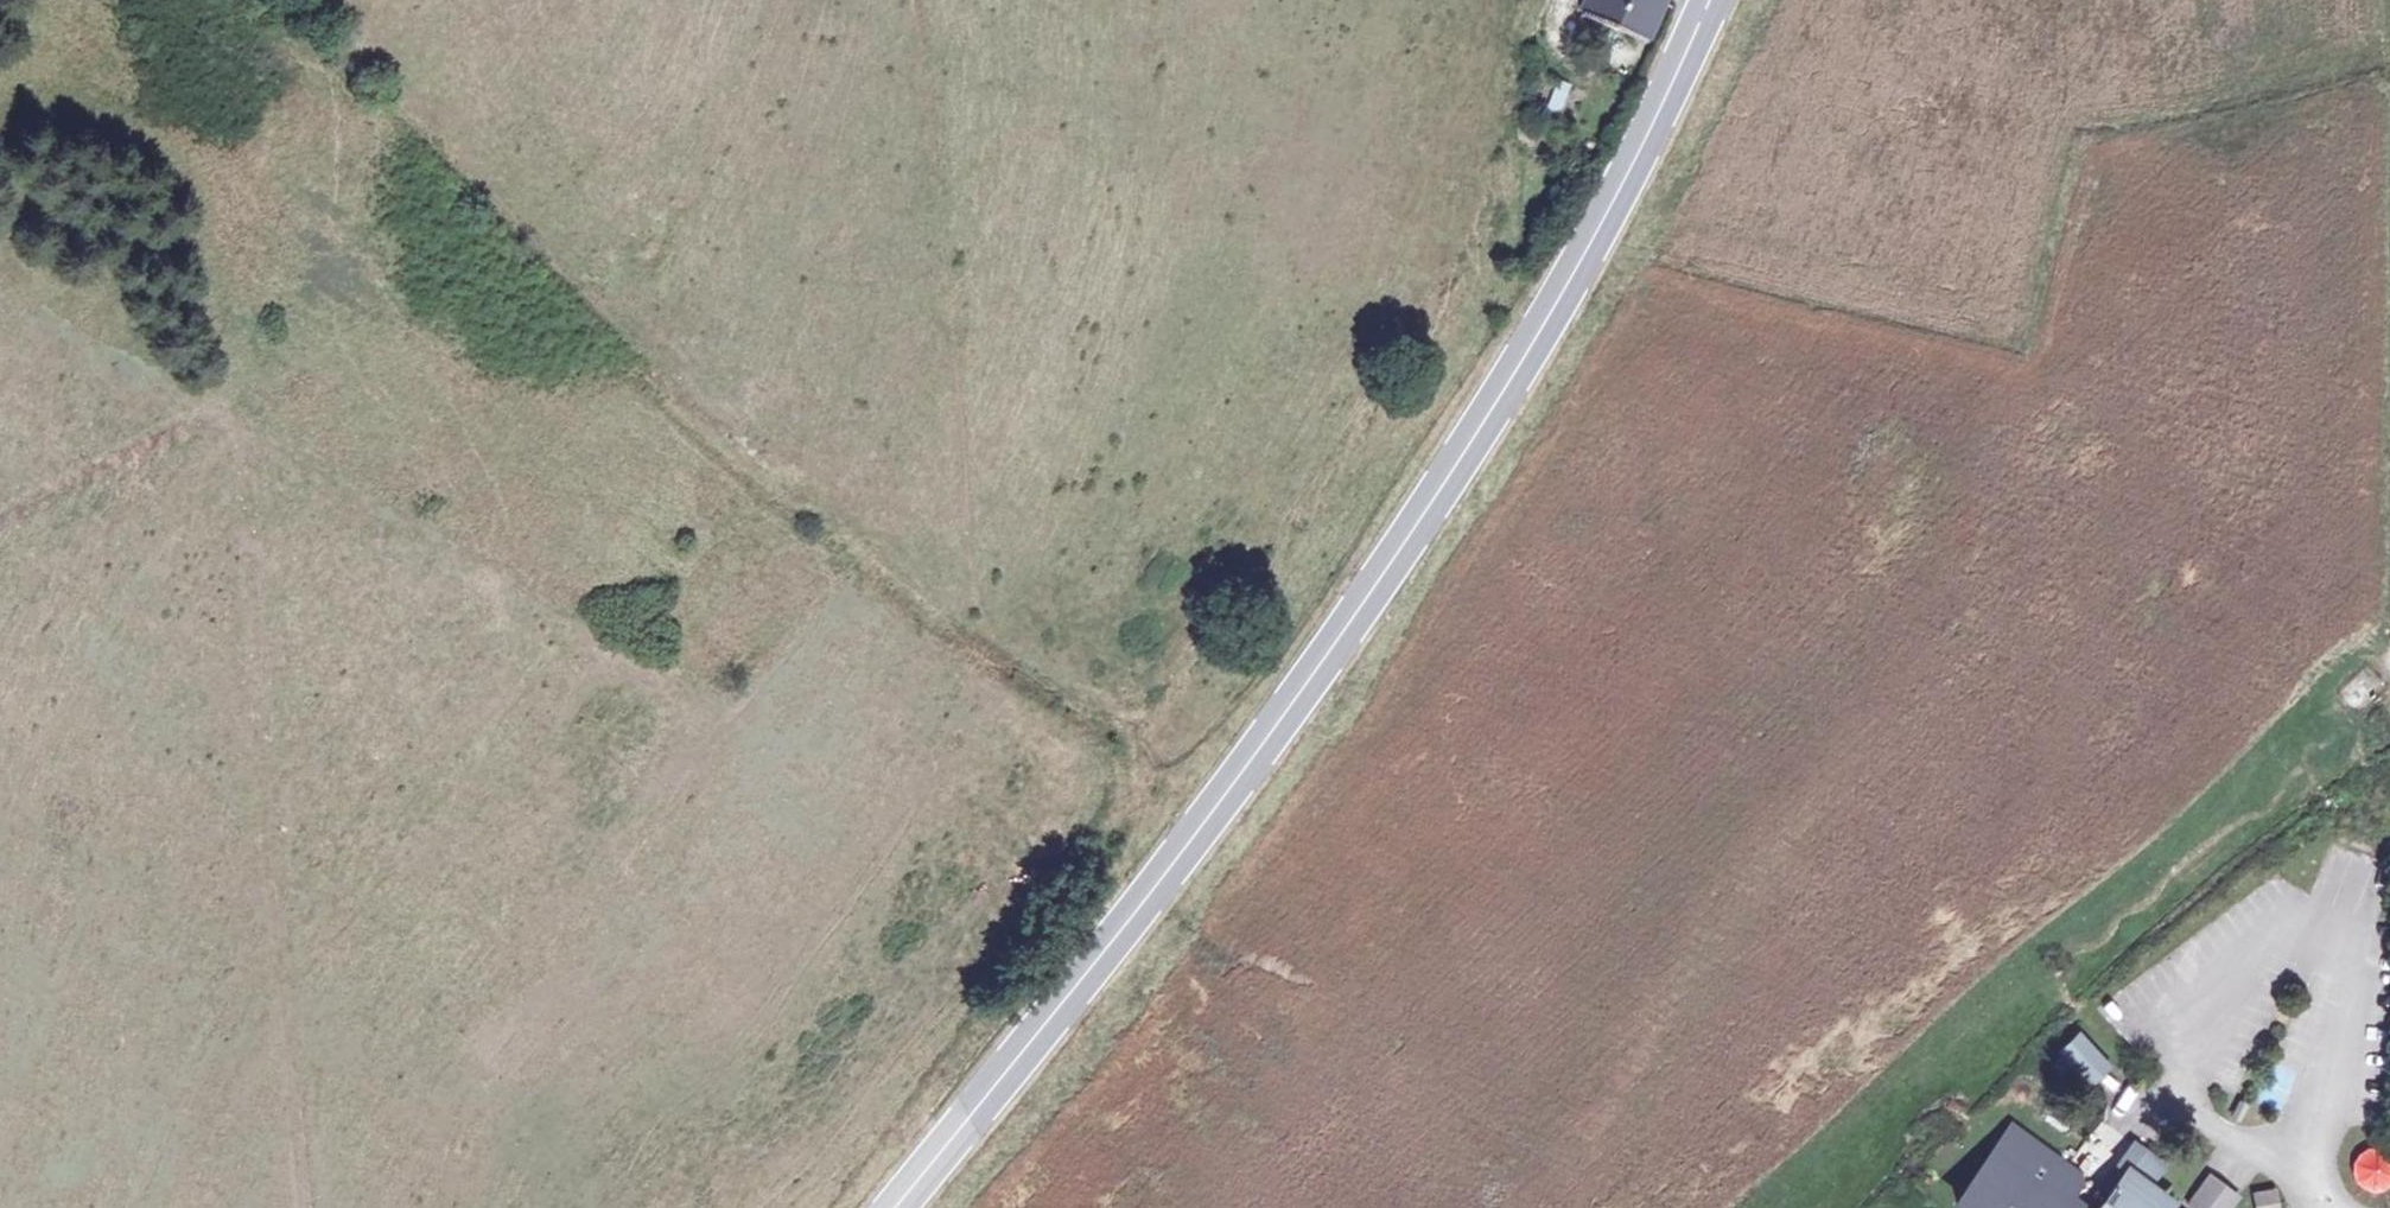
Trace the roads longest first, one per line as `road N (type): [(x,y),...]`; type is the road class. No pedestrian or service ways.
road 1 (secondary): [(1715,0),(1523,354),(1420,515),(1249,759),(889,1207)]

